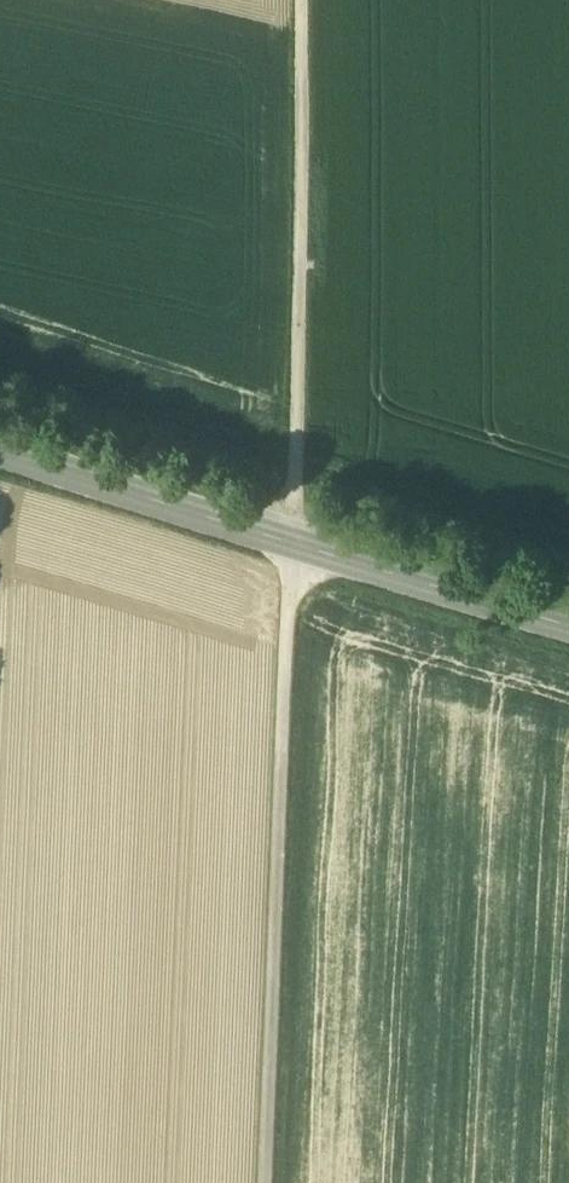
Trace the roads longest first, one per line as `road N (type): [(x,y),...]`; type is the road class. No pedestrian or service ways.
road 1 (track): [(282,1182),(300,553),(318,277),(317,0)]
road 2 (tertiary): [(0,455),(568,631)]

